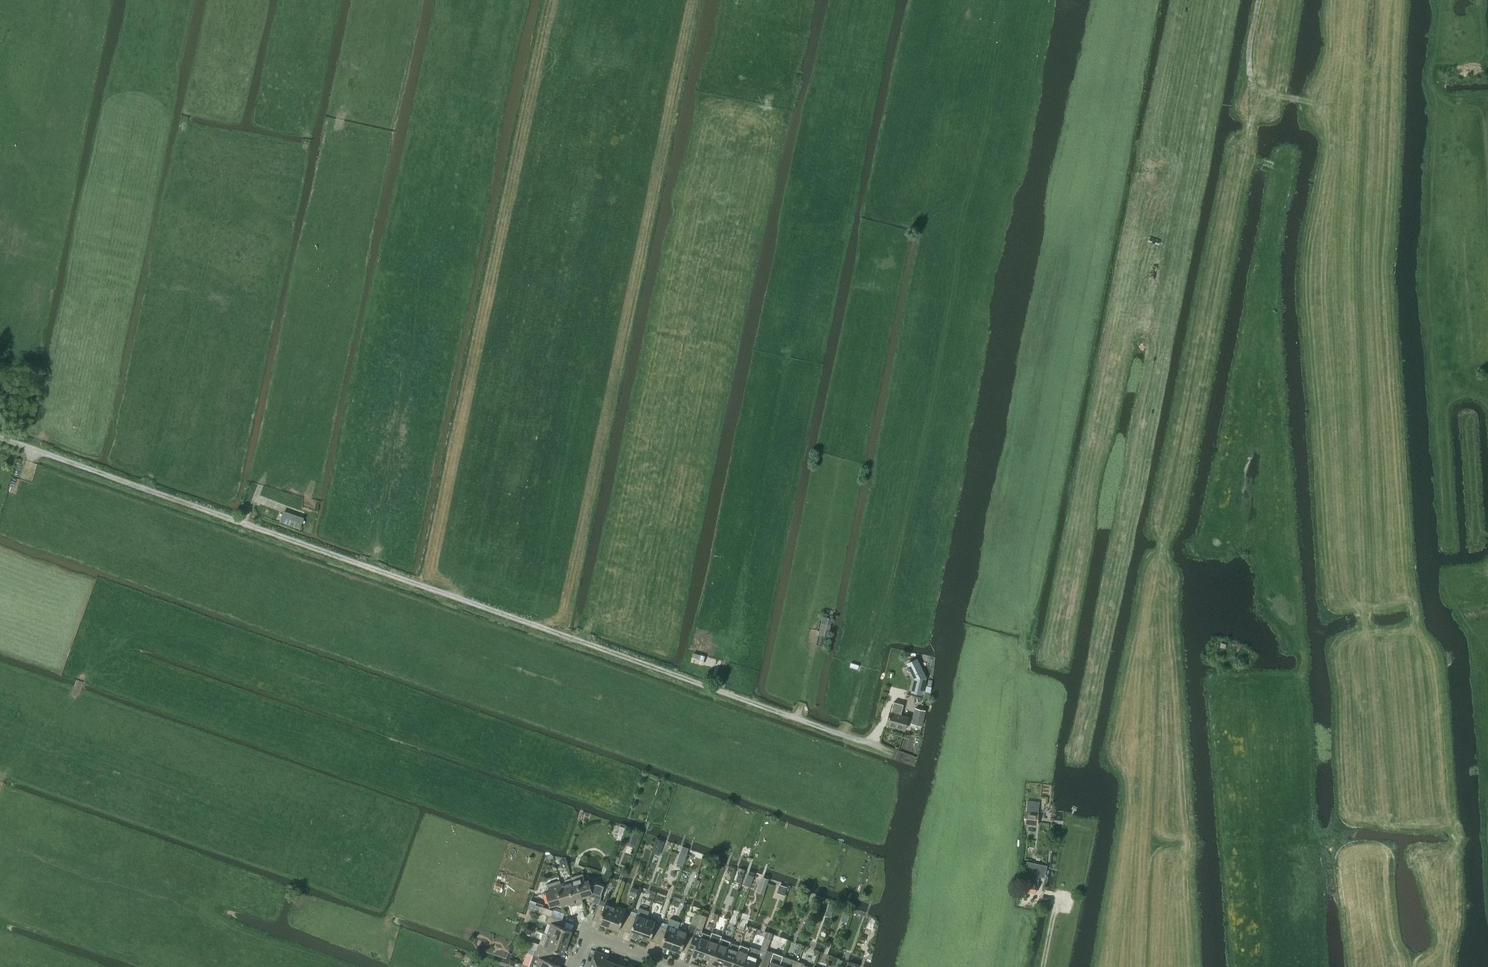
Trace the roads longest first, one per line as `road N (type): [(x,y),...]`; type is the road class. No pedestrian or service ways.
road 1 (track): [(877,747),(0,439)]
road 2 (residential): [(682,966),(585,933),(574,966)]

